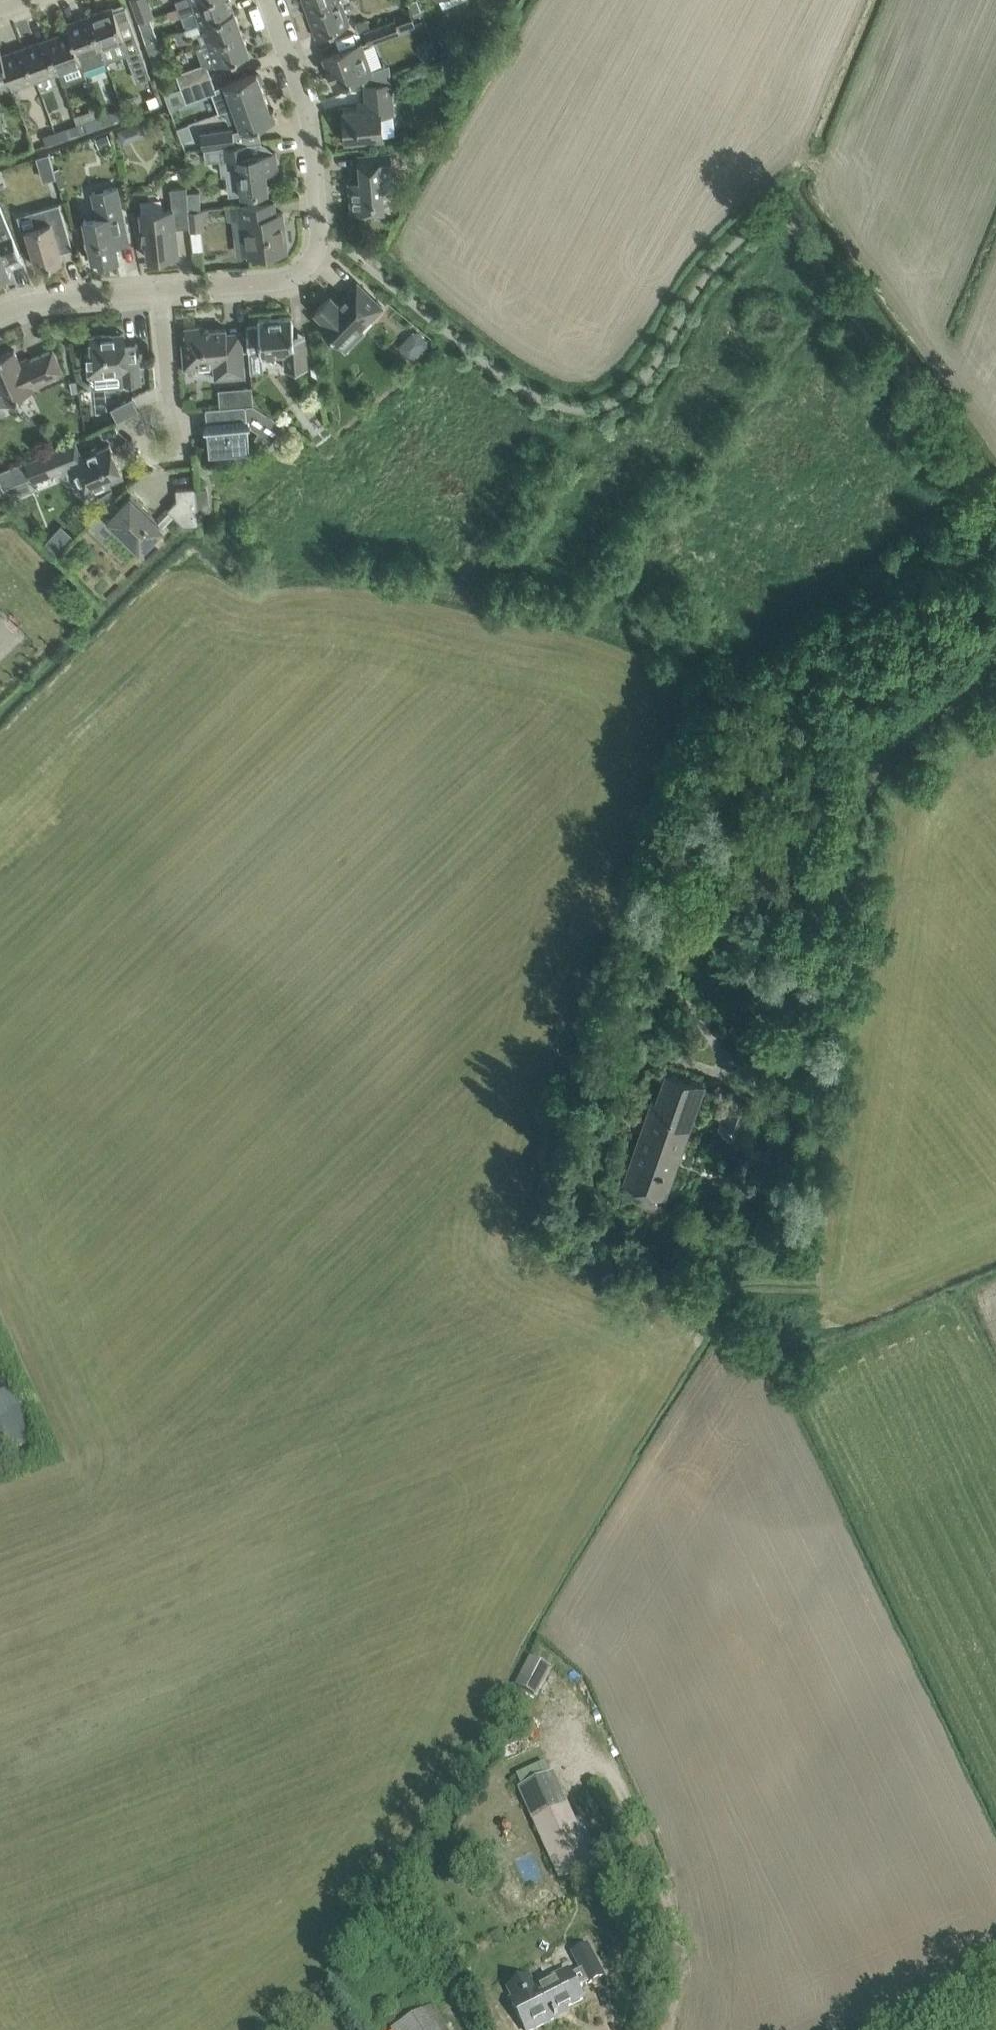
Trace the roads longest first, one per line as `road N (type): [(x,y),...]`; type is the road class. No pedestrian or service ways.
road 1 (track): [(995,676),(877,776),(861,815),(824,1078),(815,1092),(789,1095)]
road 2 (residential): [(159,291),(275,281),(313,258),(319,224),(310,128),(267,0)]
road 3 (residential): [(0,314),(47,300),(159,291)]
road 4 (residential): [(163,438),(169,401),(159,291)]

